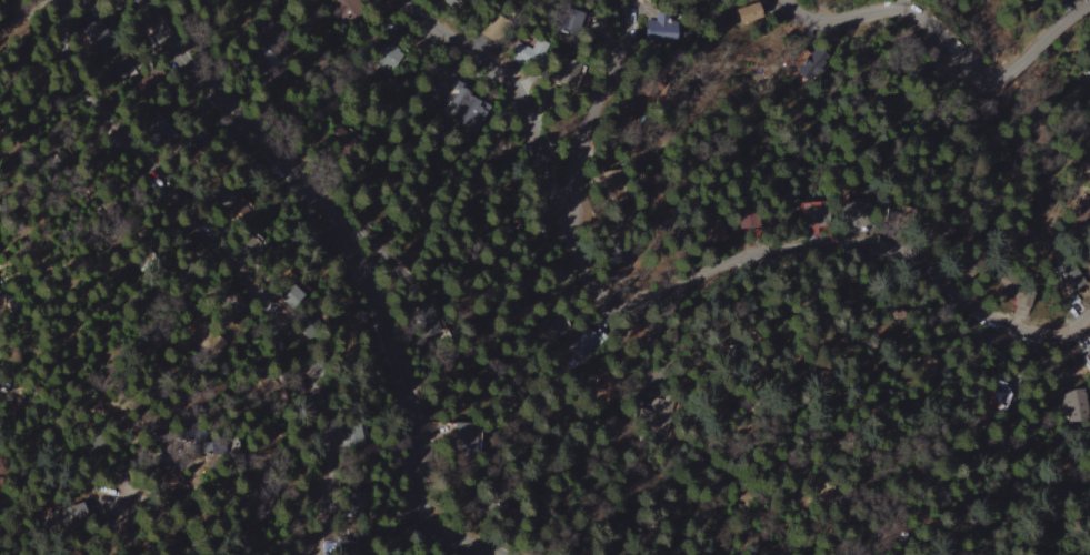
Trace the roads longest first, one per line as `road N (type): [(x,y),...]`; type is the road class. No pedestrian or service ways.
road 1 (residential): [(401,0),(504,73),(539,143),(576,256),(596,289),(623,304),(651,301),(737,259),(811,243),(876,245),(914,256),(1023,330),(1074,333),(1089,319)]
road 2 (tertiary): [(140,0),(150,31),(176,64),(309,190),(341,234),(397,367),(422,518),(494,554)]
road 3 (residential): [(319,554),(329,480),(308,361),(253,285),(127,148),(53,47),(60,0)]
road 4 (residential): [(1089,9),(1013,67),(987,69),(963,63),(916,13),(891,8),(822,20),(789,0)]
road 5 (residential): [(572,244),(583,140),(621,48),(627,0)]

